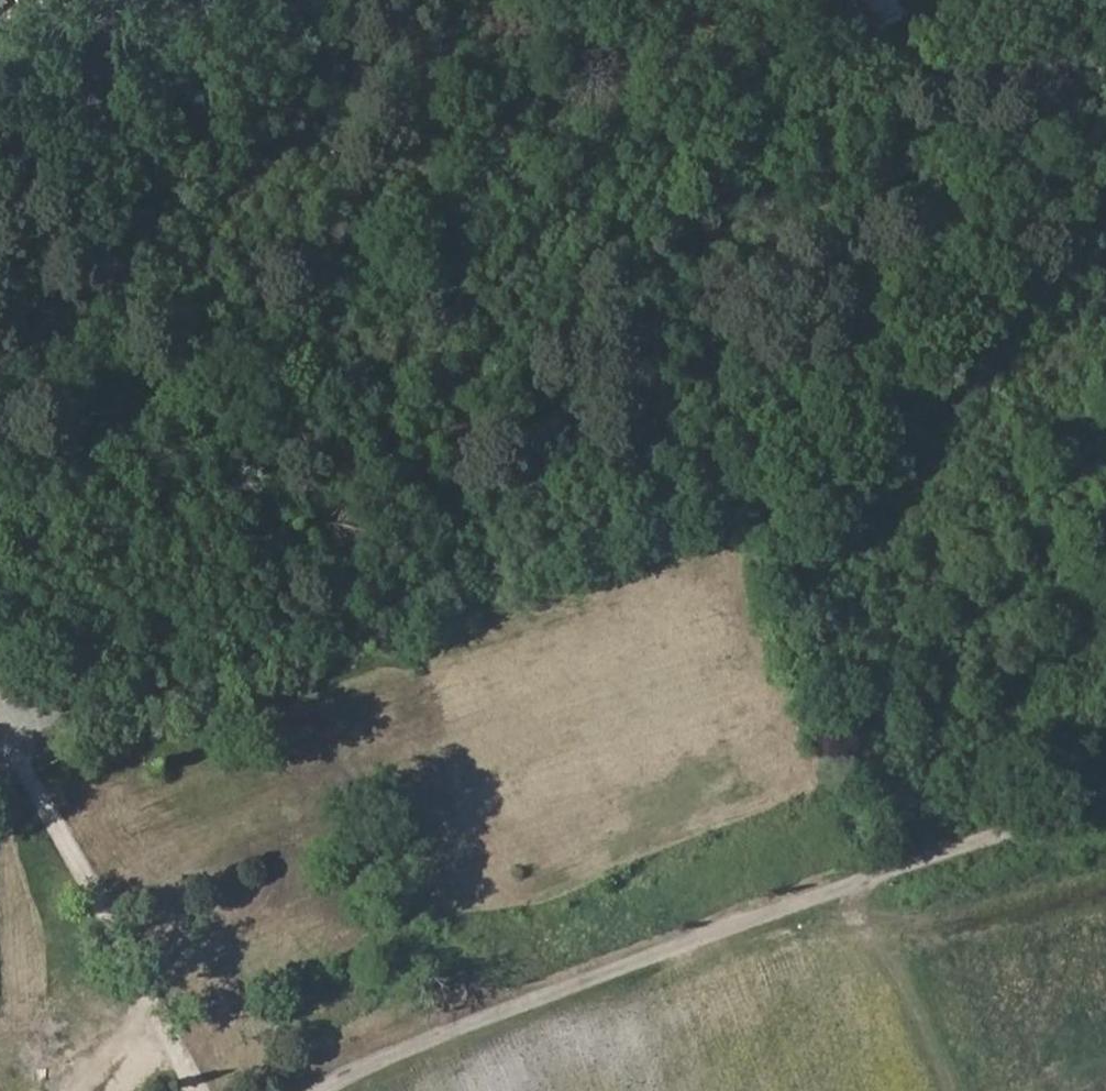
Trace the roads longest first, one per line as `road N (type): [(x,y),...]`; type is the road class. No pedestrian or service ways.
road 1 (unclassified): [(1105,800),(401,1045),(318,1090)]
road 2 (unclassified): [(198,1090),(0,698)]

